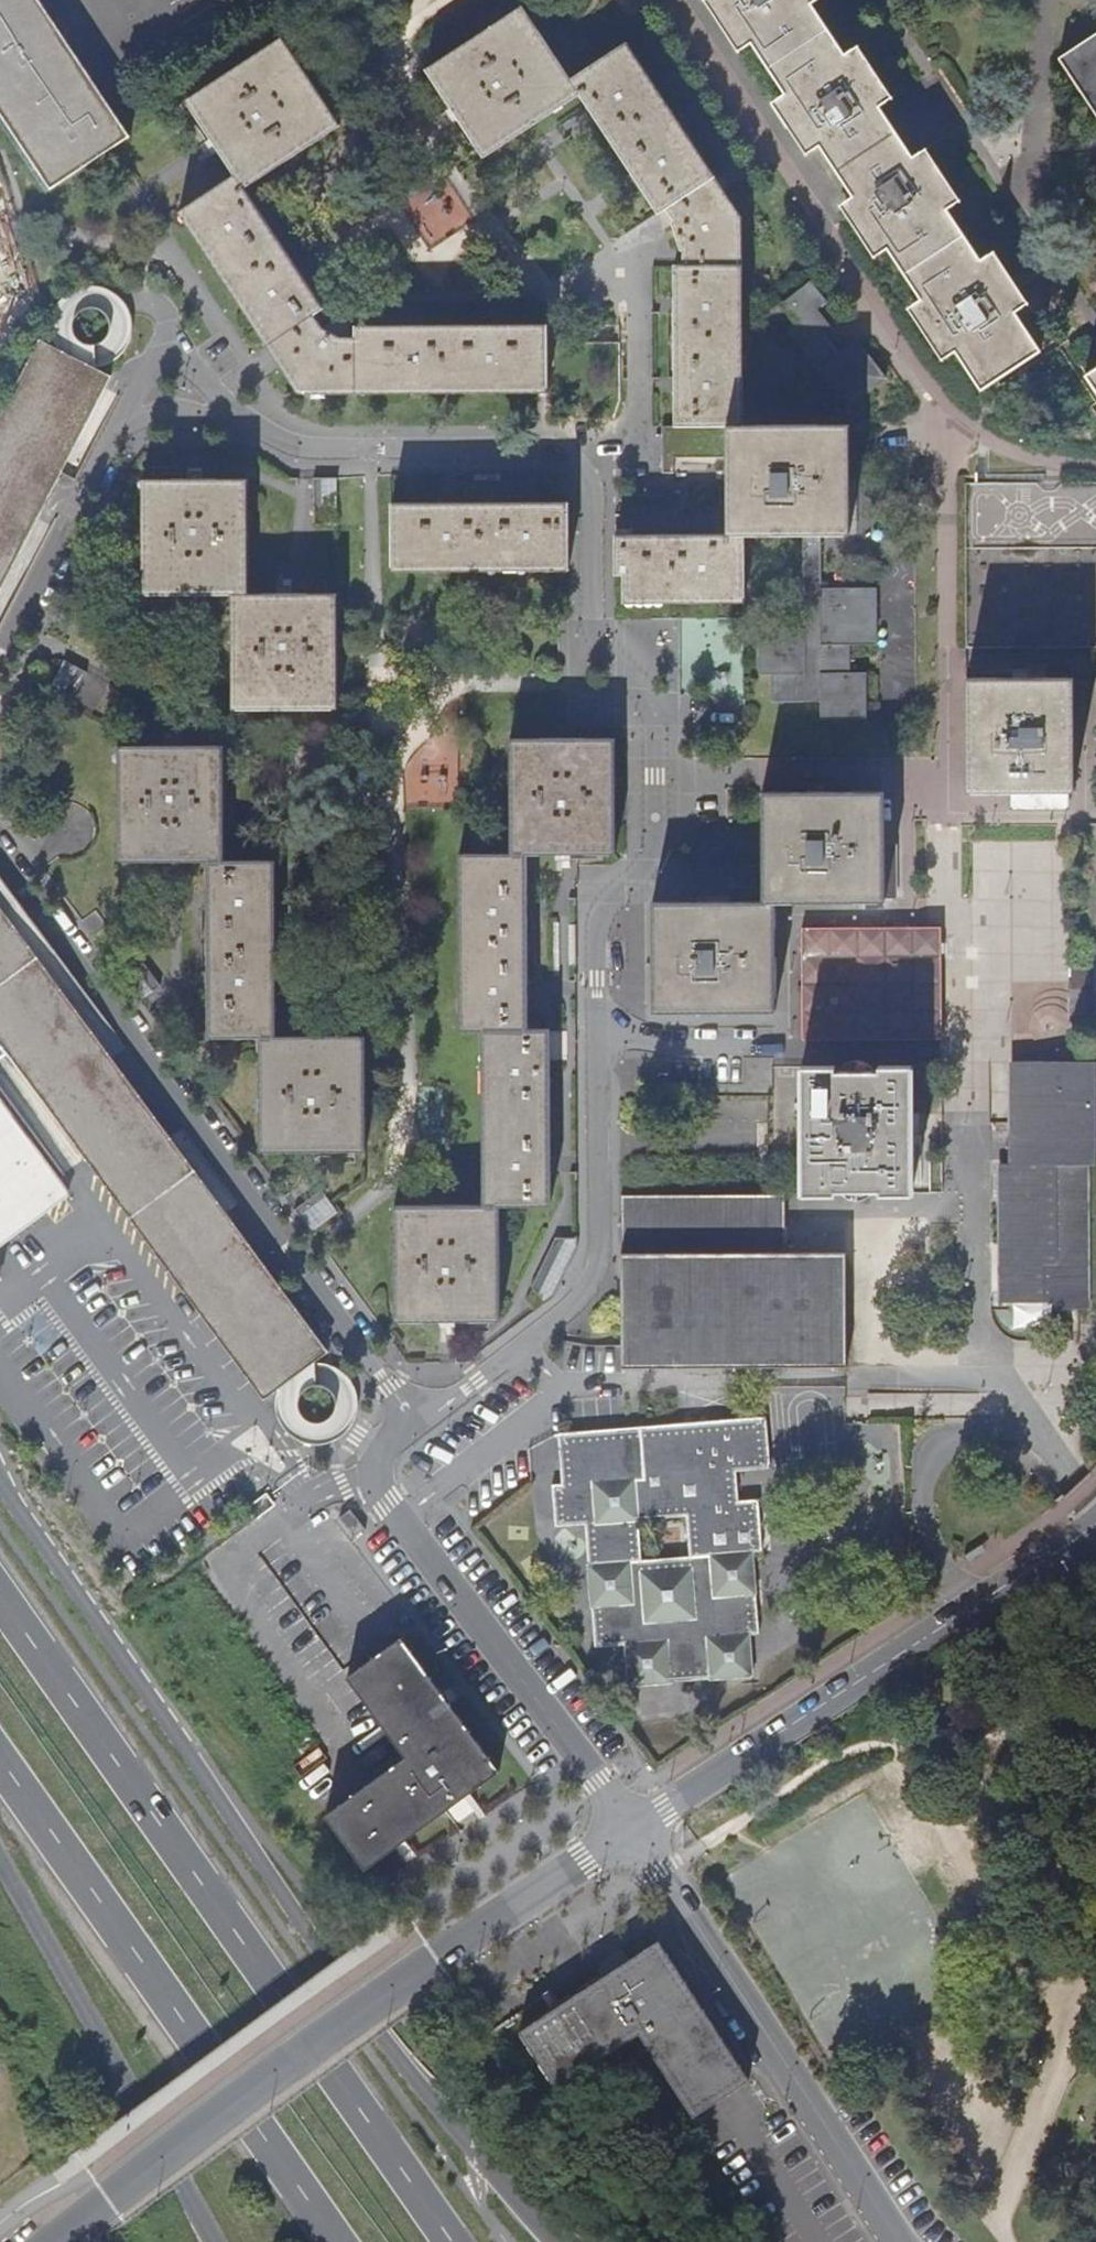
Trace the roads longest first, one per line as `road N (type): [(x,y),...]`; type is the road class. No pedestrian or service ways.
road 1 (residential): [(421,1426),(581,1303),(599,1271),(602,903),(660,844),(660,755),(603,688),(591,479),(579,462),(283,447),(233,422)]
road 2 (primary): [(552,2241),(315,1959),(0,1488)]
road 3 (primary): [(447,2241),(0,1602)]
road 4 (residential): [(0,857),(421,1426)]
road 5 (residential): [(57,2241),(438,1955),(632,1830)]
road 6 (primary): [(0,1768),(332,2241)]
road 7 (residential): [(632,1830),(1095,1519)]
road 8 (residential): [(632,1830),(387,1498),(377,1469),(392,1446),(421,1426)]
road 9 (residential): [(632,1830),(899,2241)]
road 10 (residential): [(676,0),(943,402)]
road 11 (primary): [(0,1861),(210,2241)]
road 12 (residential): [(941,820),(943,402)]
road 13 (residential): [(233,422),(139,426),(115,439),(0,651)]
road 14 (residential): [(977,1374),(1095,1515)]
road 15 (residential): [(943,402),(979,433),(1023,455),(1095,462)]

